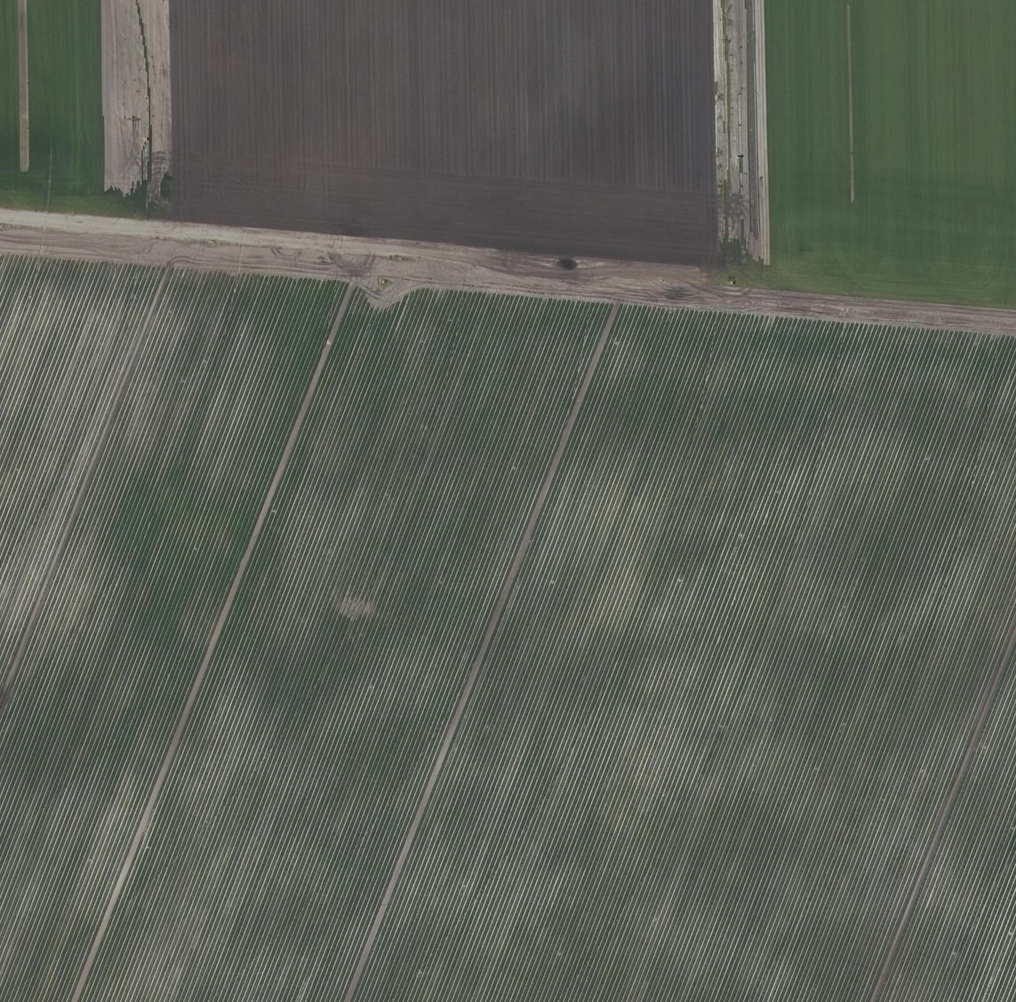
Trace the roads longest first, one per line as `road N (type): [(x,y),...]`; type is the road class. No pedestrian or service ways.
road 1 (track): [(1015,301),(0,220)]

